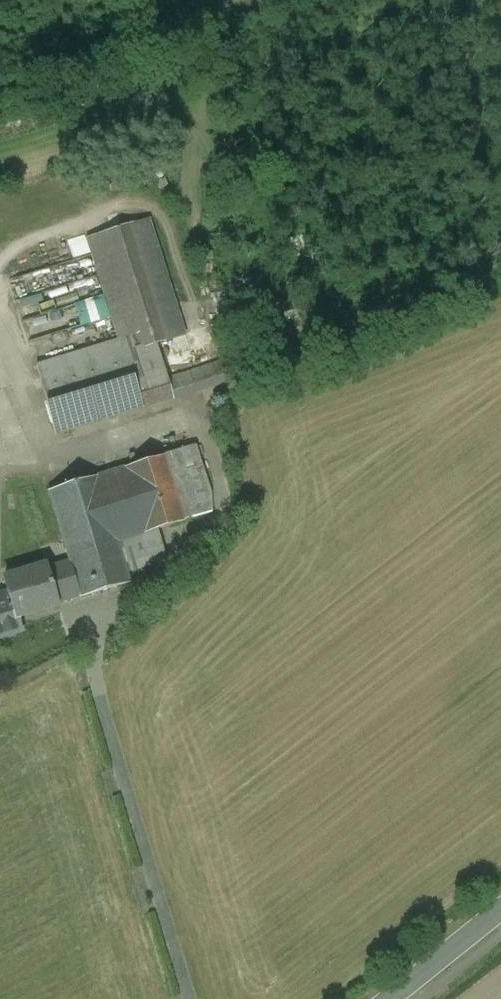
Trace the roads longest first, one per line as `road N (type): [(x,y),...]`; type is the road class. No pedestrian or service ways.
road 1 (track): [(187,998),(97,701),(83,622)]
road 2 (unclassified): [(392,998),(500,915)]

